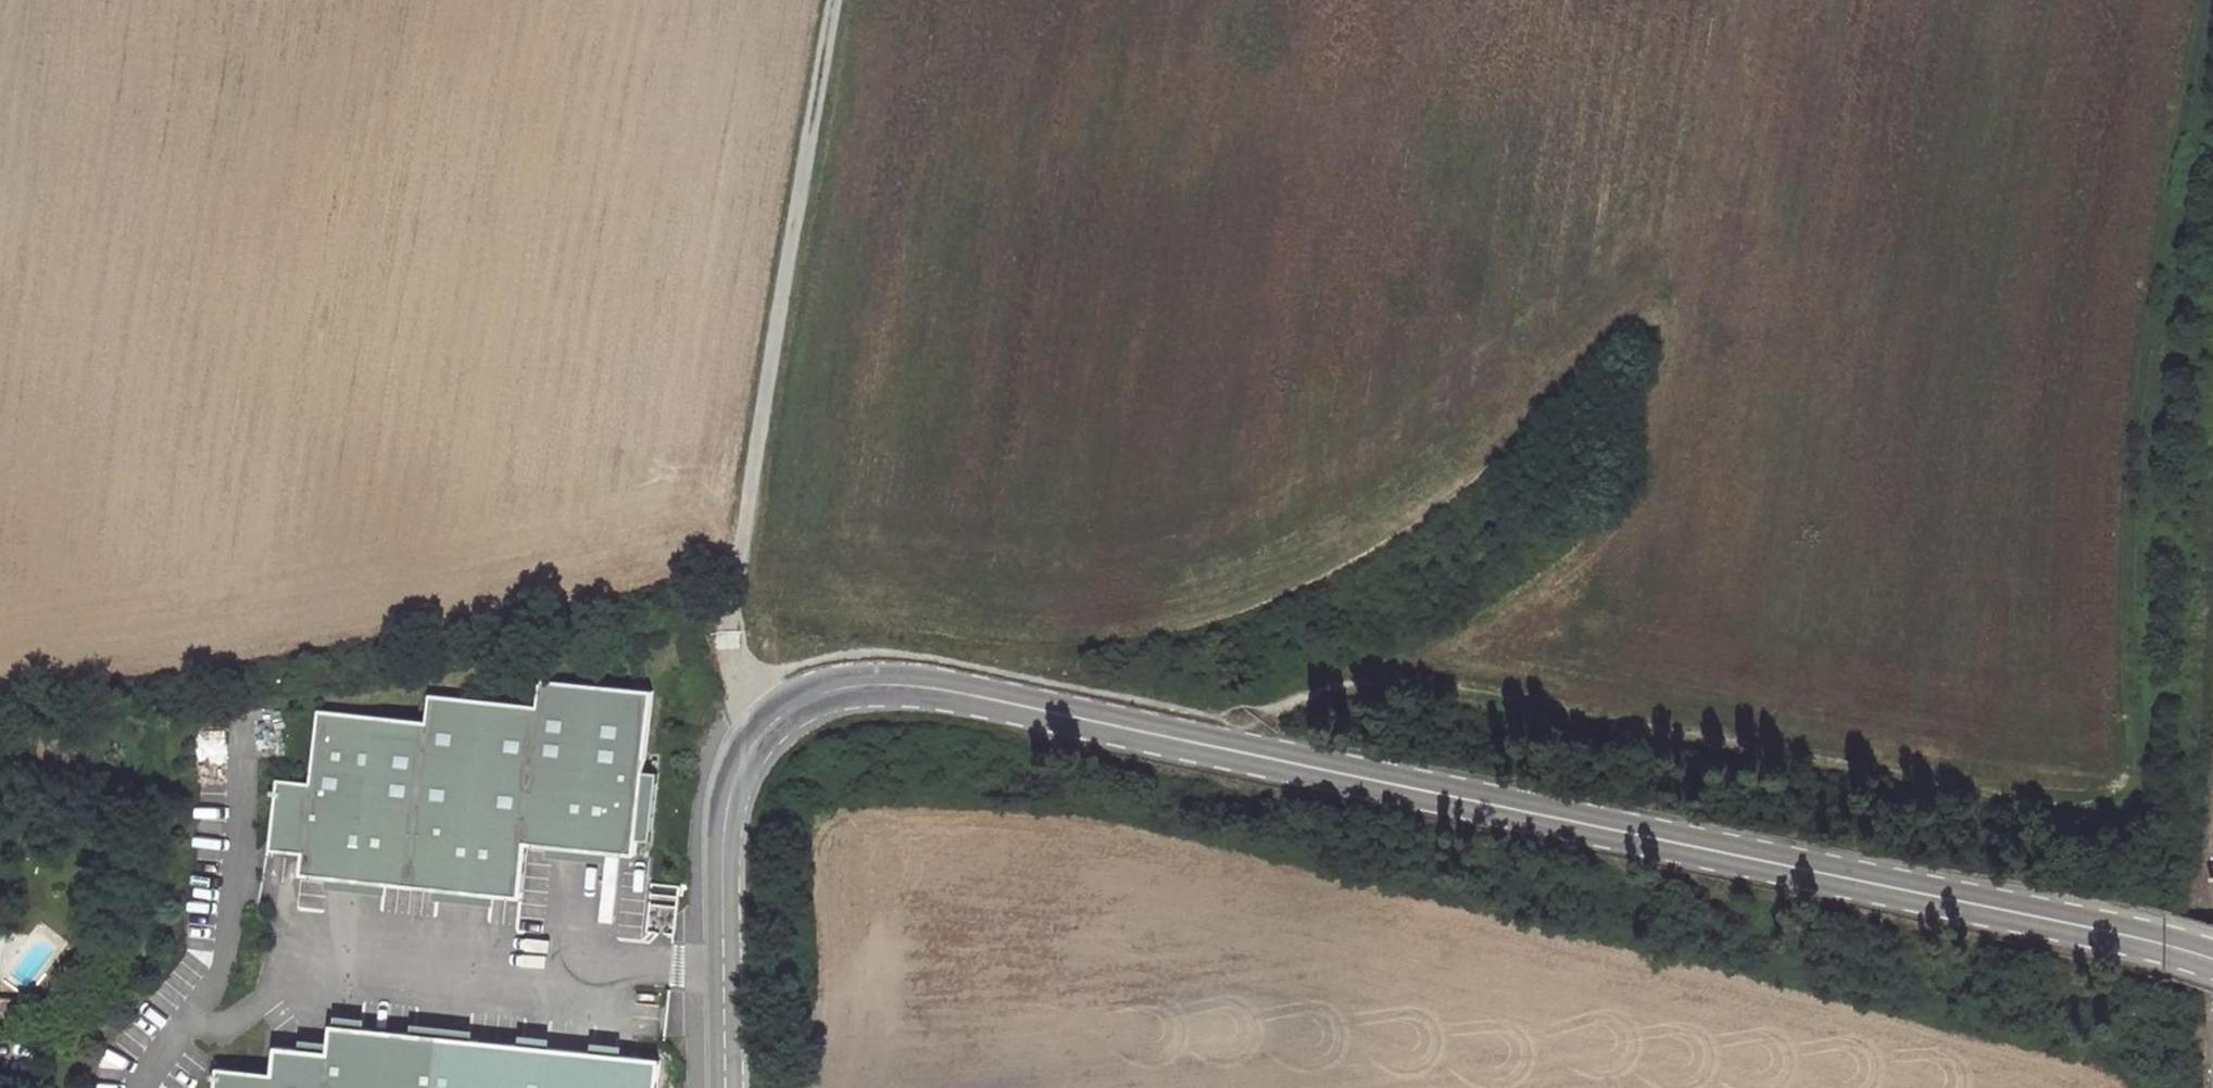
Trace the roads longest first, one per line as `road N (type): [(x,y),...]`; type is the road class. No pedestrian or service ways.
road 1 (unclassified): [(2212,958),(1005,699),(859,683),(778,710),(740,755),(724,811),(725,1087)]
road 2 (track): [(778,710),(745,676),(730,632),(834,0)]

